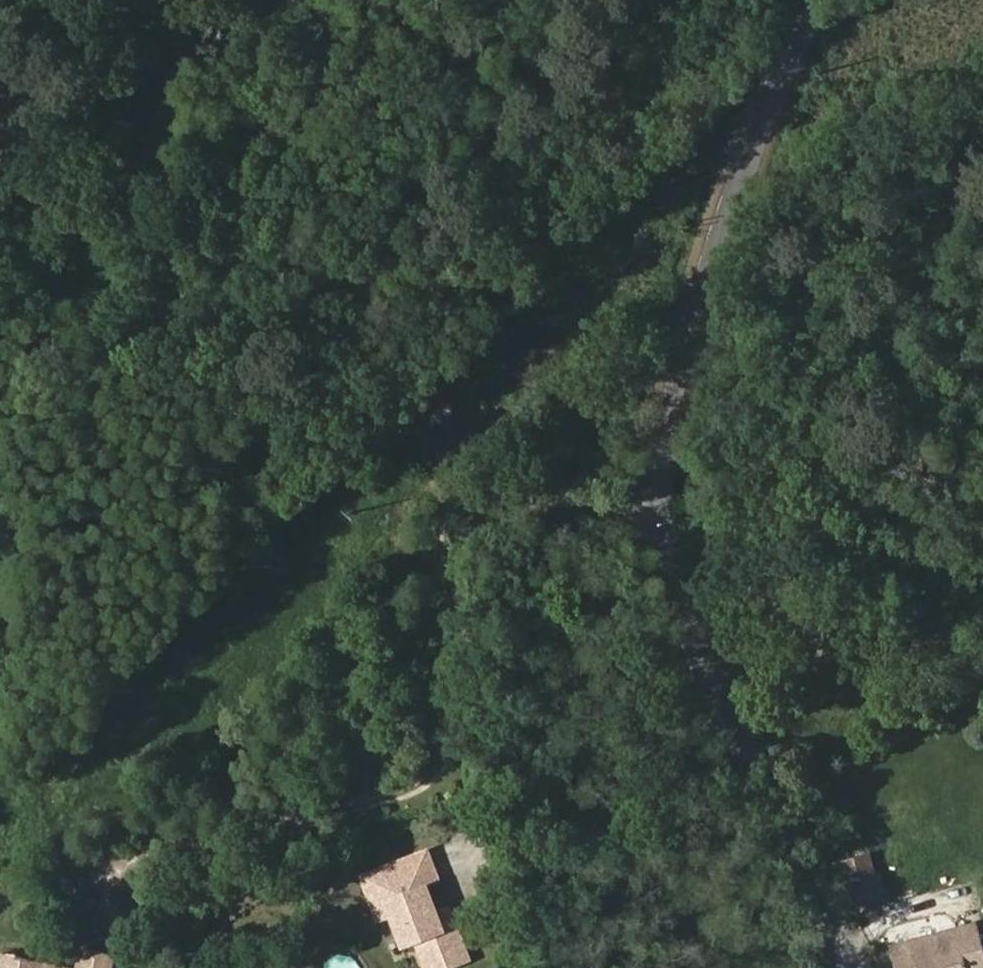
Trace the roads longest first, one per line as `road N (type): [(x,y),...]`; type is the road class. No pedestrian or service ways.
road 1 (unclassified): [(819,0),(726,201),(651,509),(696,652),(851,967)]

